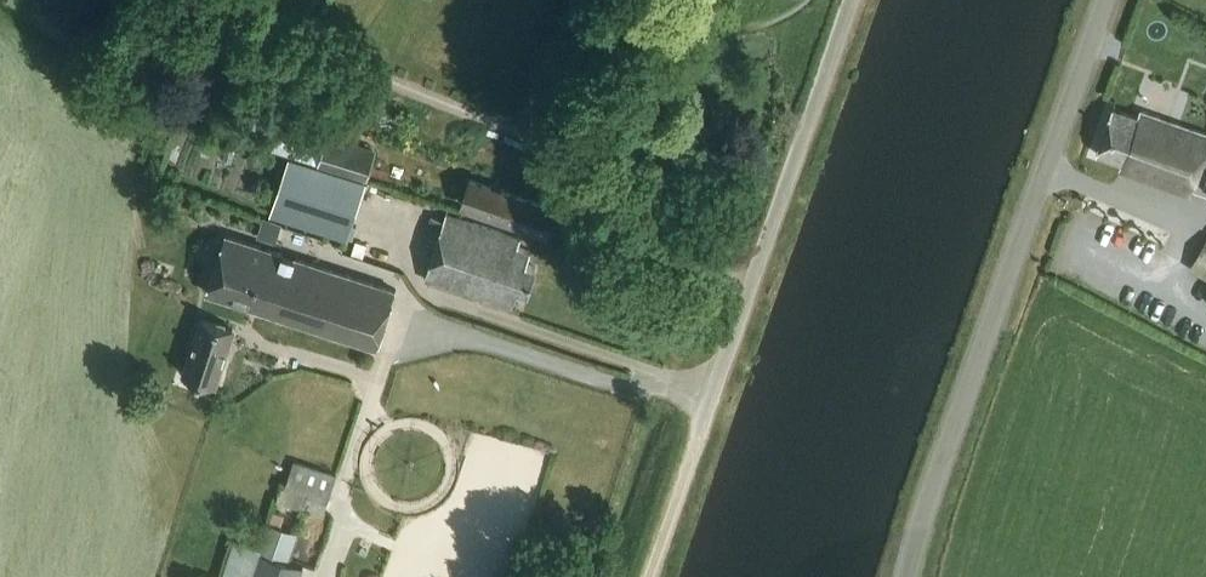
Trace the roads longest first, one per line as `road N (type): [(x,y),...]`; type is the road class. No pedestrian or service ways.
road 1 (unclassified): [(909,576),(1108,0)]
road 2 (unclassified): [(713,392),(851,0)]
road 3 (track): [(713,392),(649,576)]

